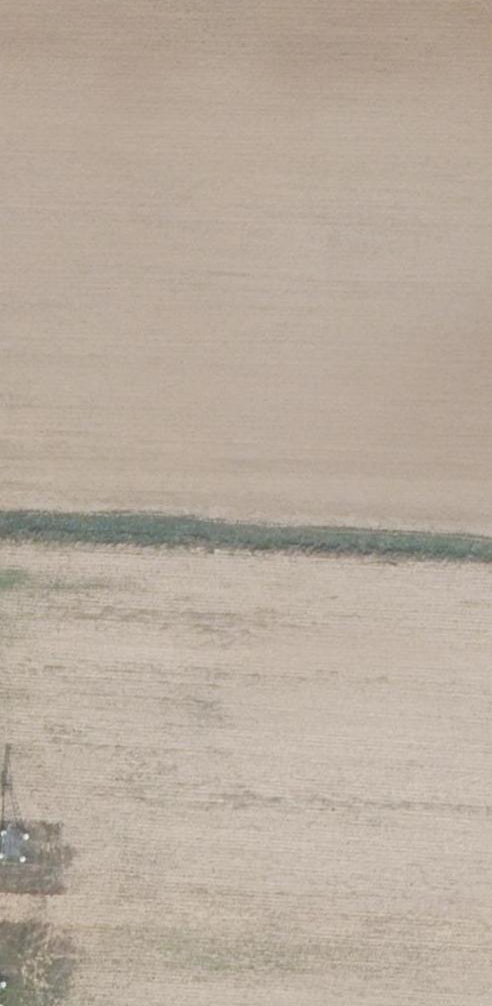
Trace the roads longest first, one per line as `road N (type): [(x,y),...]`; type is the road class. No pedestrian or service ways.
road 1 (track): [(491,561),(0,544)]

